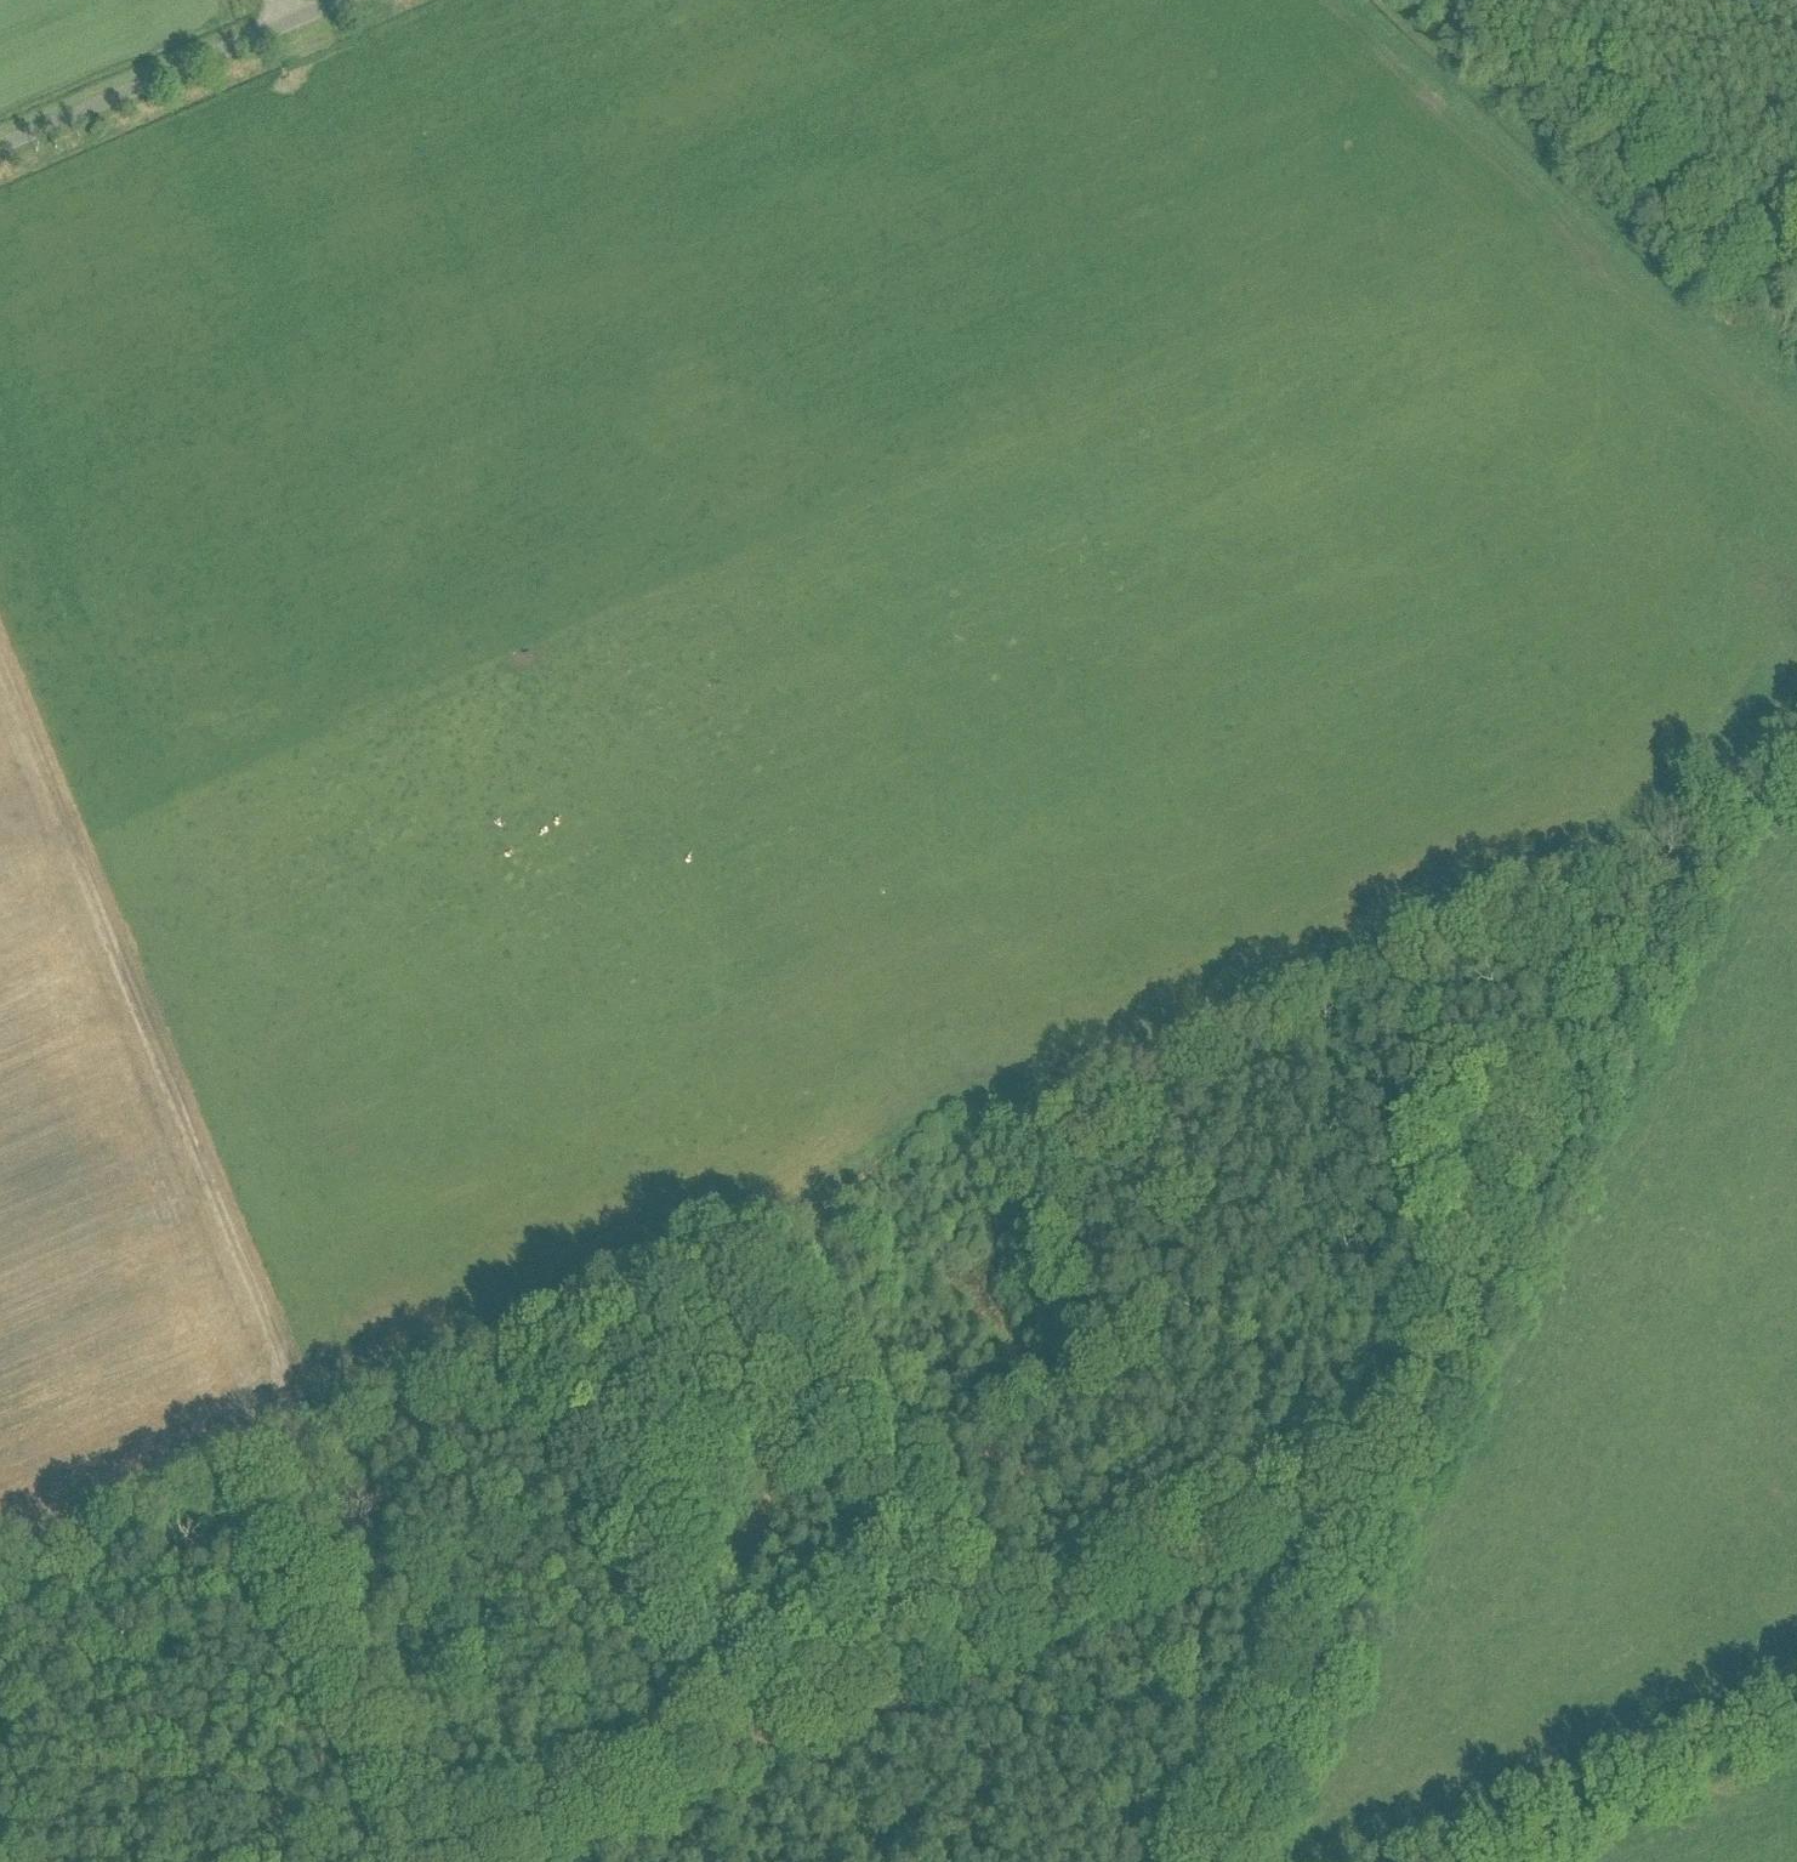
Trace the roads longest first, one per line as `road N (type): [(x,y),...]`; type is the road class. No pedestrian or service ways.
road 1 (unclassified): [(0,146),(286,23)]

